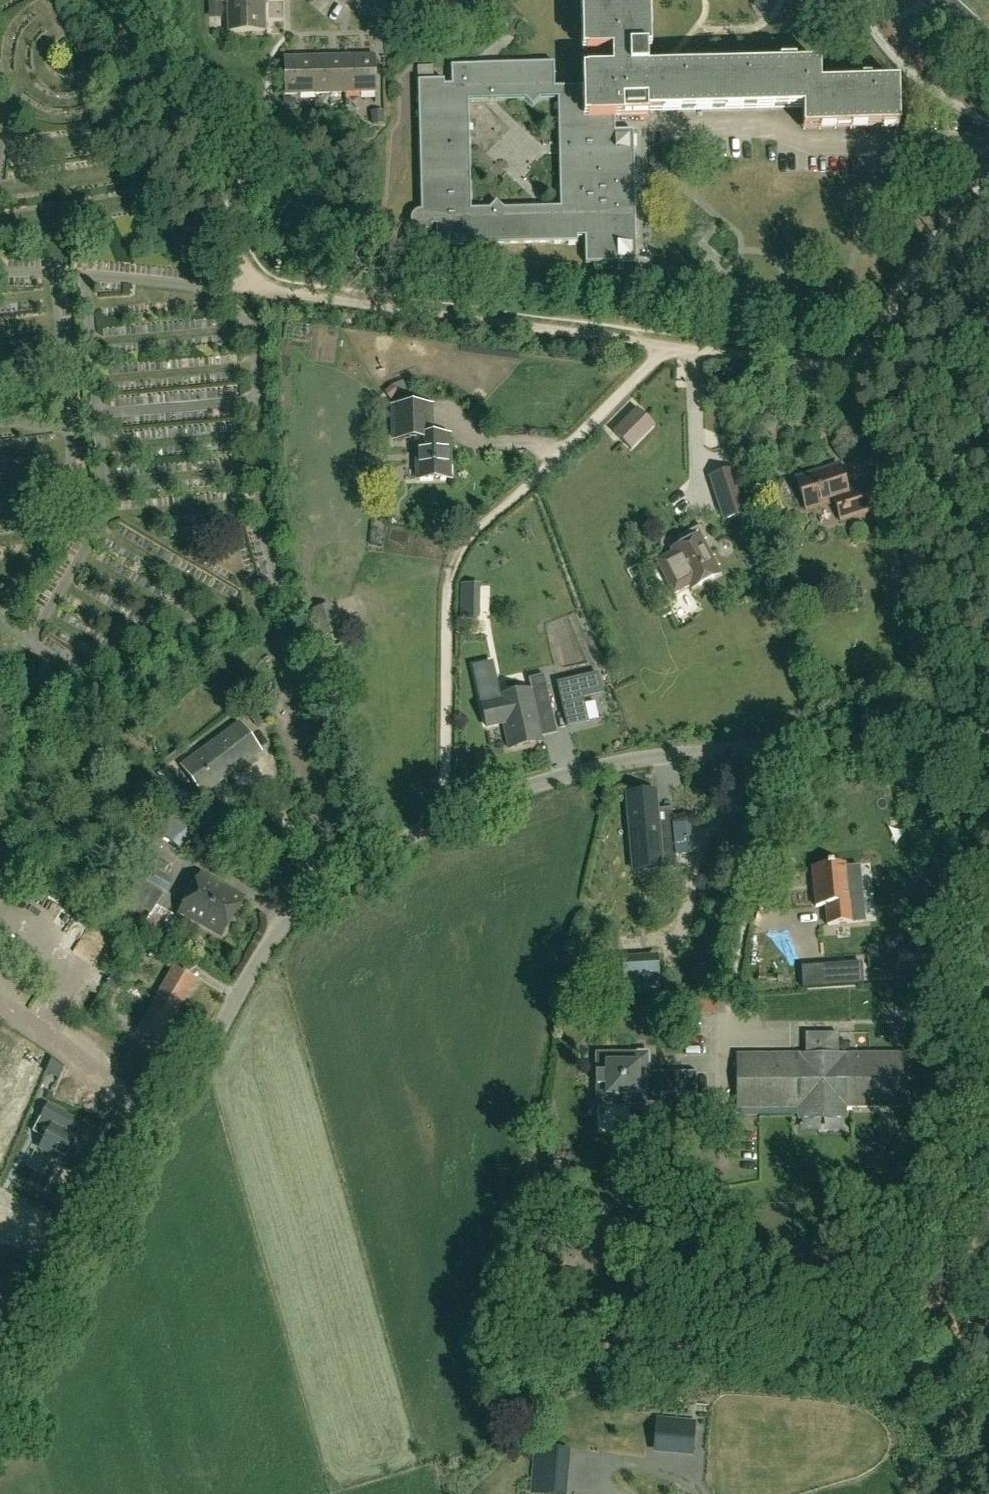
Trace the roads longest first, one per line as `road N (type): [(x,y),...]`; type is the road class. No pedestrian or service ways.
road 1 (unclassified): [(0,1419),(239,991),(281,927),(322,888),(444,817),(600,766),(988,733)]
road 2 (track): [(848,370),(269,287),(237,260),(228,221),(191,154)]
road 3 (residential): [(988,142),(818,145),(760,123),(654,123)]
road 4 (track): [(668,346),(459,555)]
road 5 (track): [(848,370),(988,170)]
road 6 (track): [(450,581),(444,817)]
road 7 (track): [(988,387),(848,370)]

